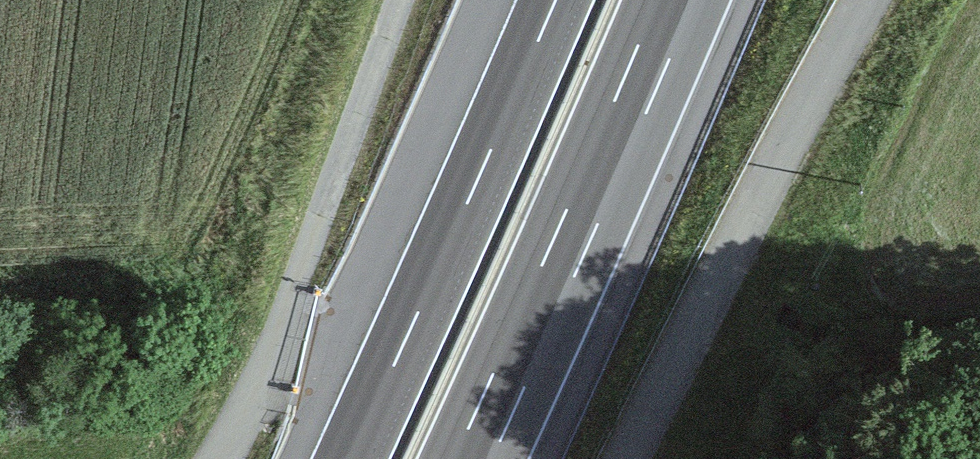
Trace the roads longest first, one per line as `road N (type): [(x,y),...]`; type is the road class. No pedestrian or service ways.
road 1 (unclassified): [(634,458),(873,0)]
road 2 (motorway): [(560,0),(355,458)]
road 3 (motorway): [(477,458),(679,0)]
road 4 (unclassified): [(222,458),(287,313),(404,0)]

